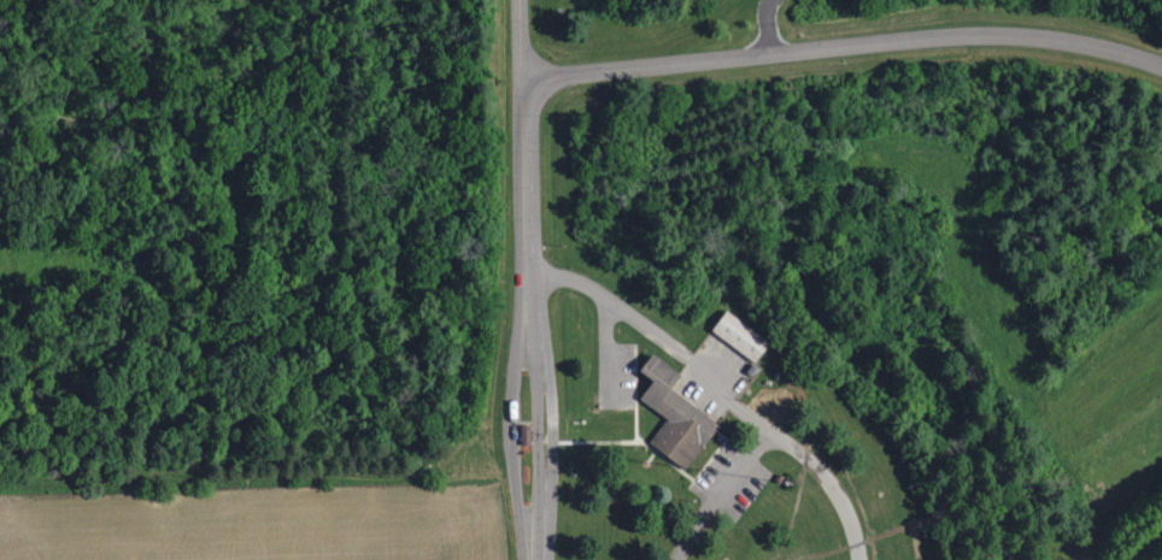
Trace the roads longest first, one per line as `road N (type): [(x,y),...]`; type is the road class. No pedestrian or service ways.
road 1 (tertiary): [(538,559),(542,431),(527,275),(507,420),(524,559)]
road 2 (residential): [(527,275),(522,0)]

